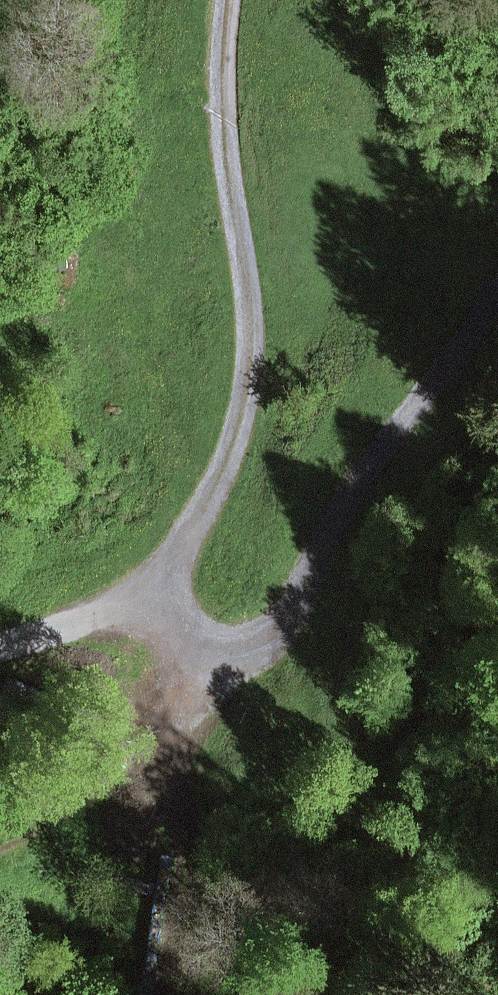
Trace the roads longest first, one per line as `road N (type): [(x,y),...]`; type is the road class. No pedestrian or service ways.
road 1 (track): [(231,0),(226,89),(252,335),(248,407),(224,474),(188,538),(141,581),(100,607),(0,646)]
road 2 (track): [(497,310),(347,507),(294,614),(266,642),(224,652),(194,641),(141,581)]

